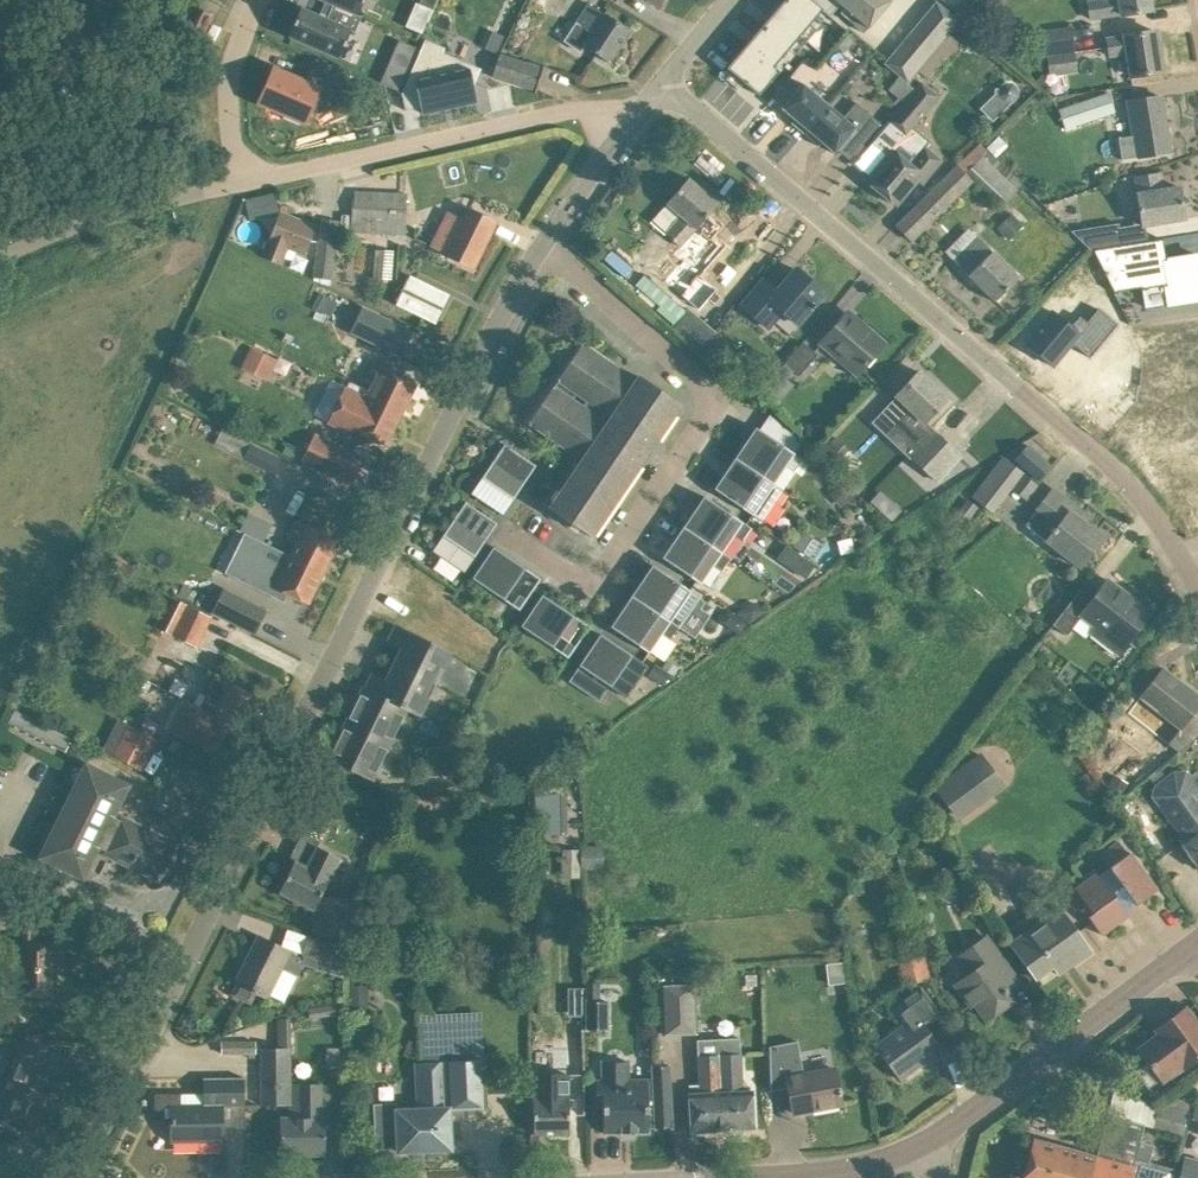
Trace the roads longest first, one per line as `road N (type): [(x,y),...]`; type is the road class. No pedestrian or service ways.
road 1 (unclassified): [(187,959),(463,392),(543,252)]
road 2 (residential): [(1197,590),(1131,480),(663,83)]
road 3 (residential): [(515,536),(589,587),(716,400),(543,252)]
road 4 (unclassified): [(238,183),(571,114),(633,118)]
road 5 (unclassified): [(921,1145),(1197,943)]
road 6 (unclassified): [(0,263),(238,183)]
road 7 (unclassified): [(71,1177),(187,959)]
road 8 (residential): [(187,959),(0,867)]
road 9 (residential): [(238,183),(231,82),(265,0)]
road 10 (unclassified): [(921,1145),(832,1171),(742,1177)]
road 11 (unclassified): [(543,252),(633,118)]

